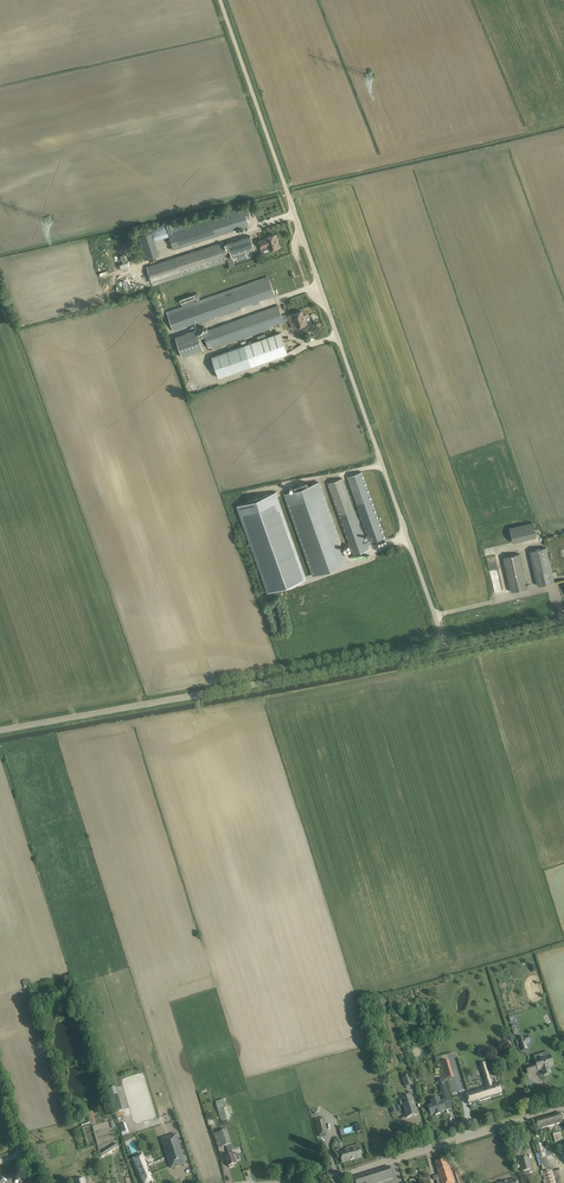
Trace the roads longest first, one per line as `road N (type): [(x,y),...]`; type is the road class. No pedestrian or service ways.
road 1 (unclassified): [(445,646),(220,0)]
road 2 (unclassified): [(0,730),(445,646)]
road 3 (tertiary): [(291,1182),(341,1176),(563,1107)]
road 4 (unclassified): [(445,646),(563,619)]

